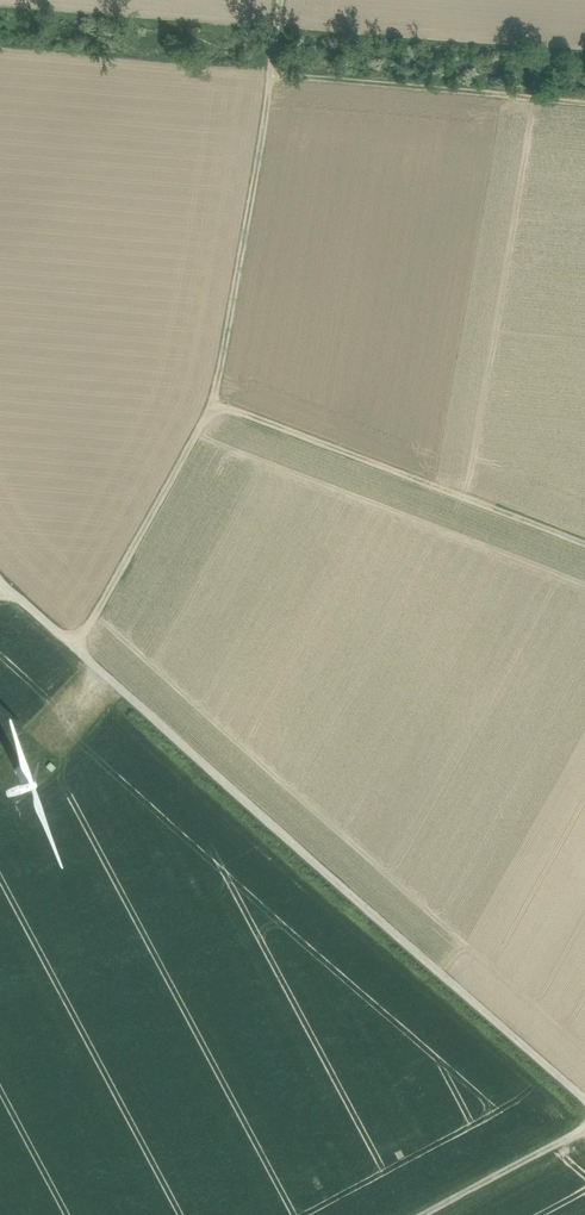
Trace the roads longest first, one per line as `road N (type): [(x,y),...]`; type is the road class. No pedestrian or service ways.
road 1 (track): [(281,0),(214,405),(74,649),(0,583)]
road 2 (track): [(74,649),(322,877),(584,1101)]
road 3 (track): [(214,405),(584,547)]
road 4 (track): [(584,107),(272,79)]
road 5 (track): [(584,1130),(425,1214)]

